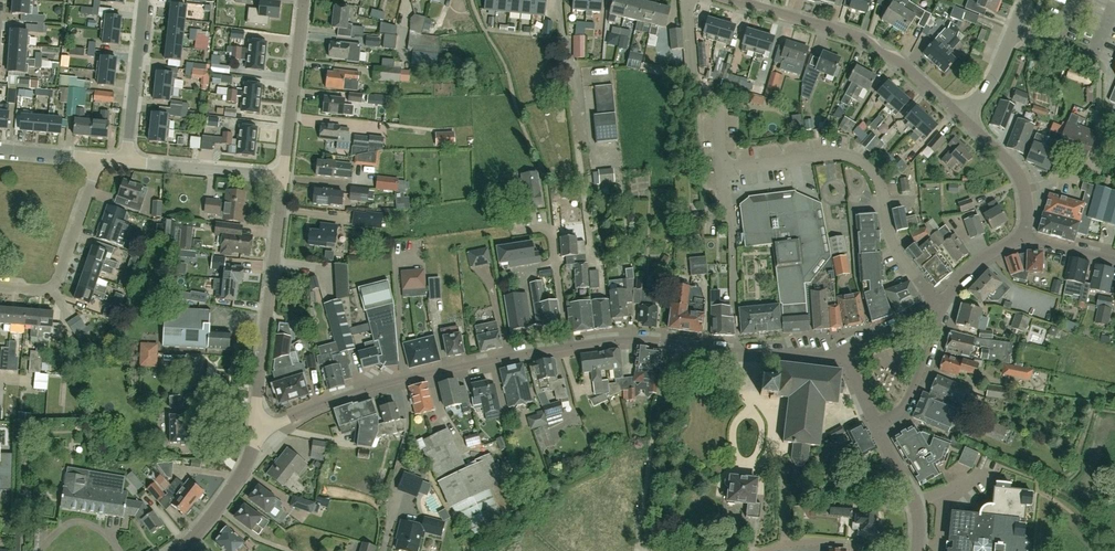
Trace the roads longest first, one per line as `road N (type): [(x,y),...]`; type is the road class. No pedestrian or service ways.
road 1 (residential): [(941,305),(896,251),(879,180),(857,158),(725,164),(717,106),(695,79),(690,0)]
road 2 (residential): [(569,346),(384,385),(257,428)]
road 3 (residential): [(845,350),(709,350),(636,339),(569,346)]
road 4 (residential): [(962,117),(864,39),(732,0)]
road 5 (residential): [(257,428),(284,176)]
road 6 (residential): [(0,286),(42,289),(57,281),(100,158)]
road 7 (residential): [(284,176),(303,0)]
road 8 (residential): [(126,161),(144,0)]
road 9 (residential): [(284,176),(126,161)]
road 10 (residential): [(178,550),(238,479),(257,428)]
road 11 (residential): [(569,346),(551,235),(517,233)]
road 12 (residential): [(1023,237),(1025,196),(1015,170),(962,117)]
road 13 (residential): [(880,429),(905,403),(941,305)]
road 14 (residential): [(962,117),(999,66),(1026,0)]
road 15 (residential): [(918,550),(915,503),(880,429)]

